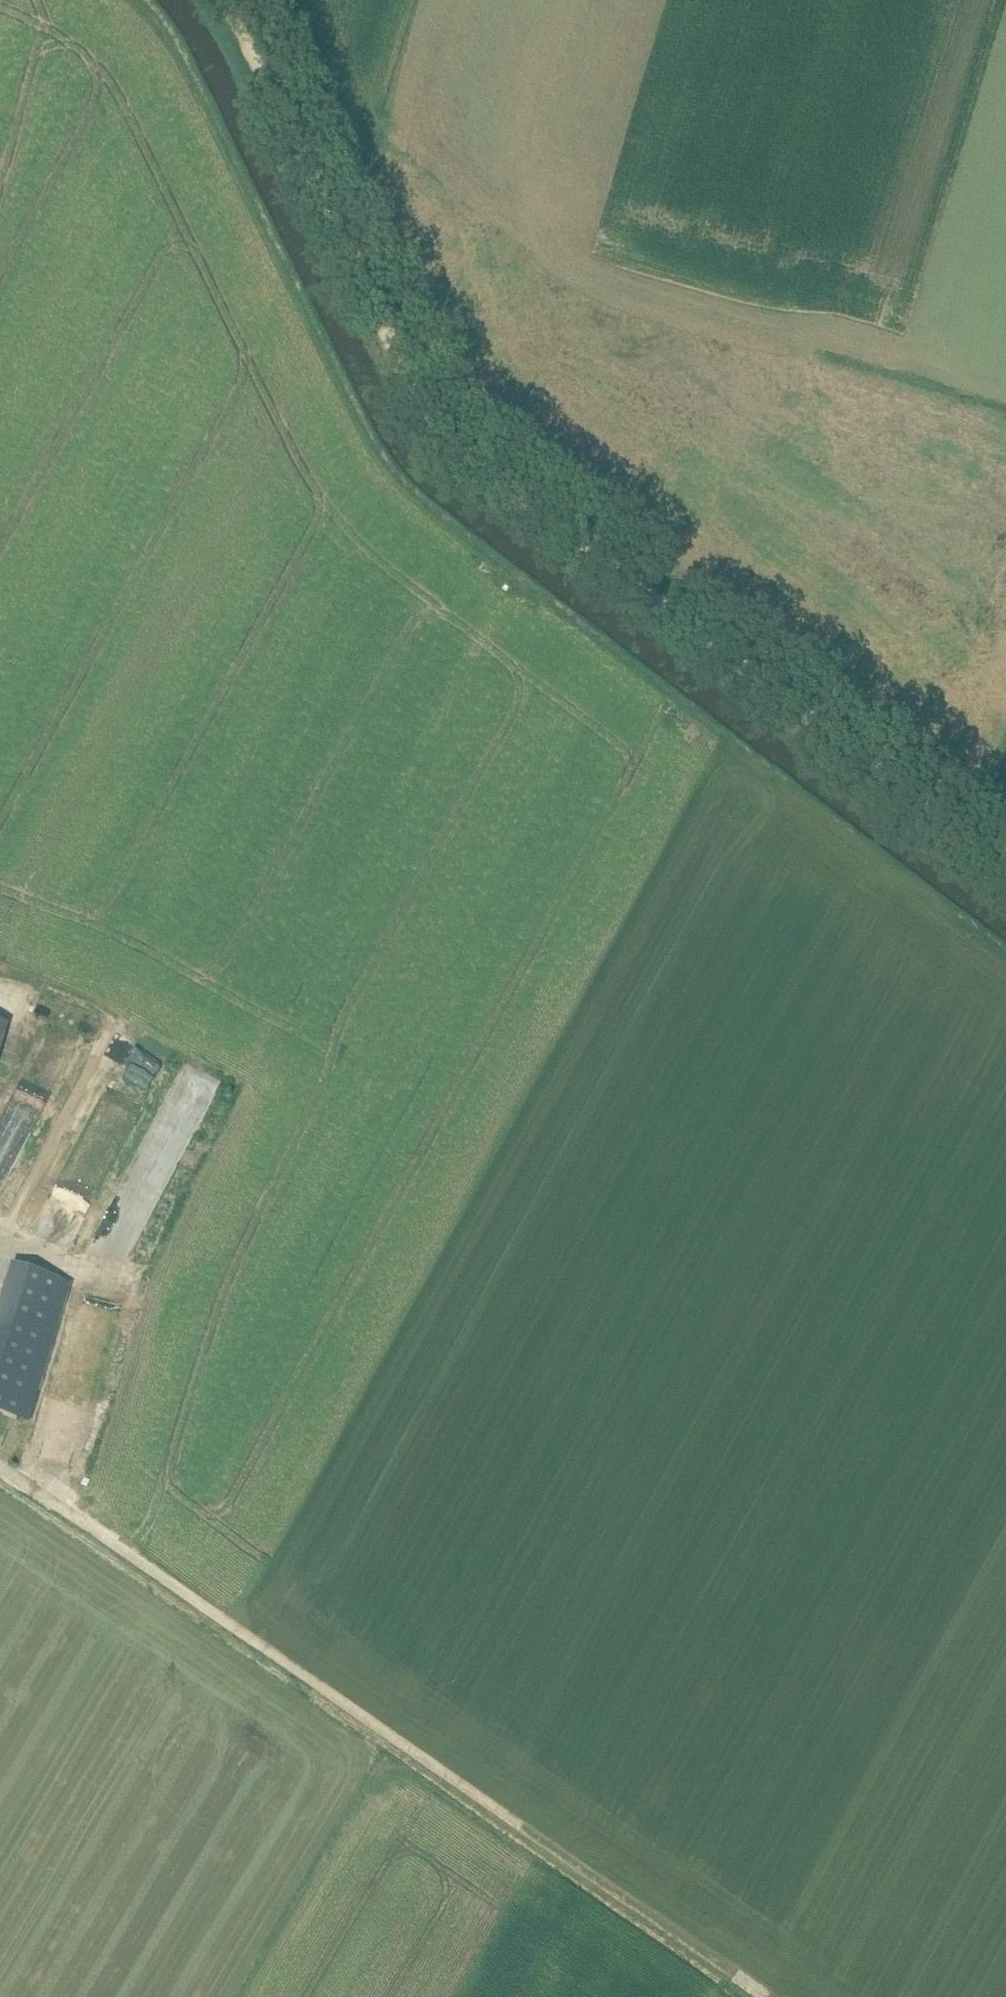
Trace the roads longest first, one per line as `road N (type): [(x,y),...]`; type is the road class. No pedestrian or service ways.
road 1 (track): [(227,0),(442,430),(1005,862)]

